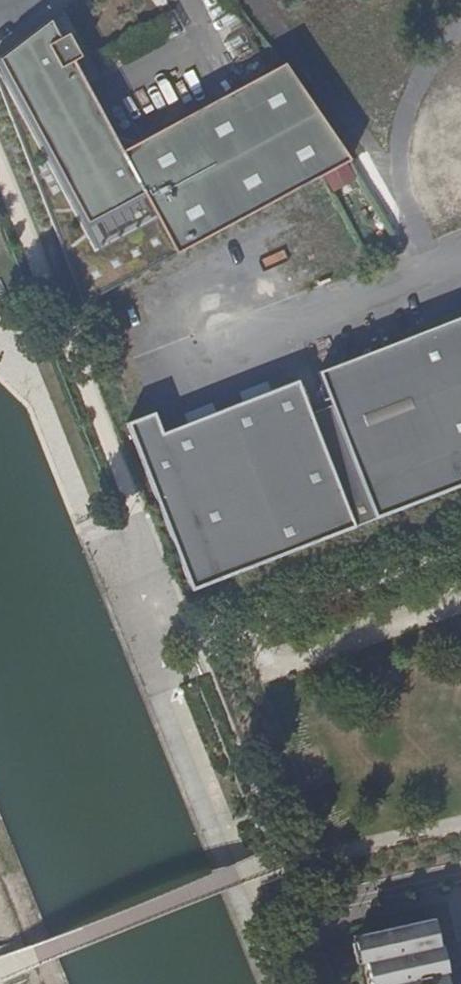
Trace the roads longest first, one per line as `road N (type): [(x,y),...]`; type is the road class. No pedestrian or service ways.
road 1 (track): [(183,634),(460,534)]

